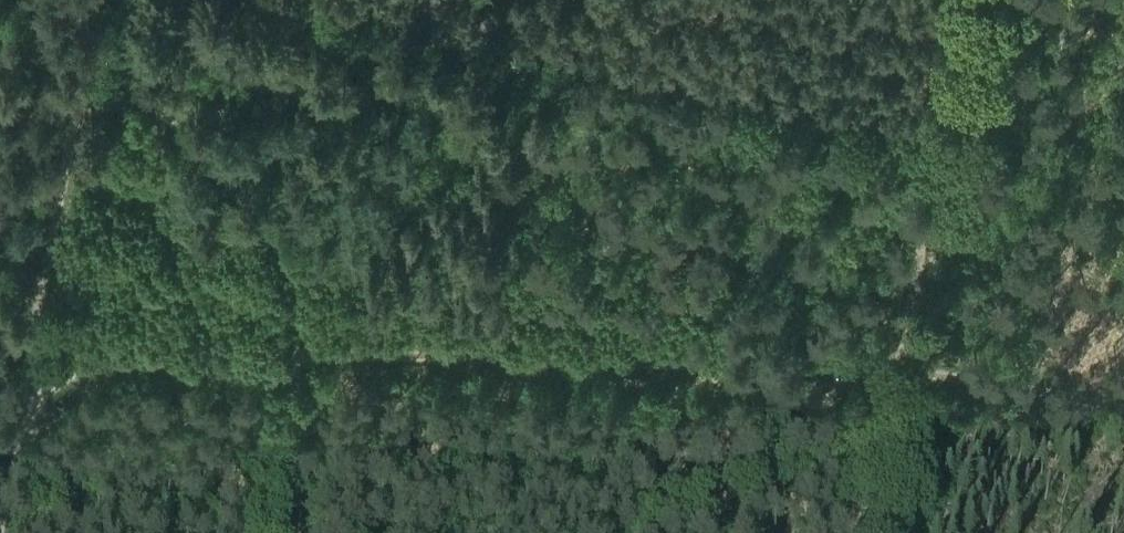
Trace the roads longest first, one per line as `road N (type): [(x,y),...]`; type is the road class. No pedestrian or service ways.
road 1 (track): [(36,376),(93,351),(896,372),(1123,416)]
road 2 (track): [(284,0),(940,128)]
road 3 (track): [(966,0),(864,532)]
road 4 (track): [(106,0),(108,67),(85,191)]
road 5 (track): [(85,191),(36,376)]
road 6 (track): [(36,376),(5,532)]

